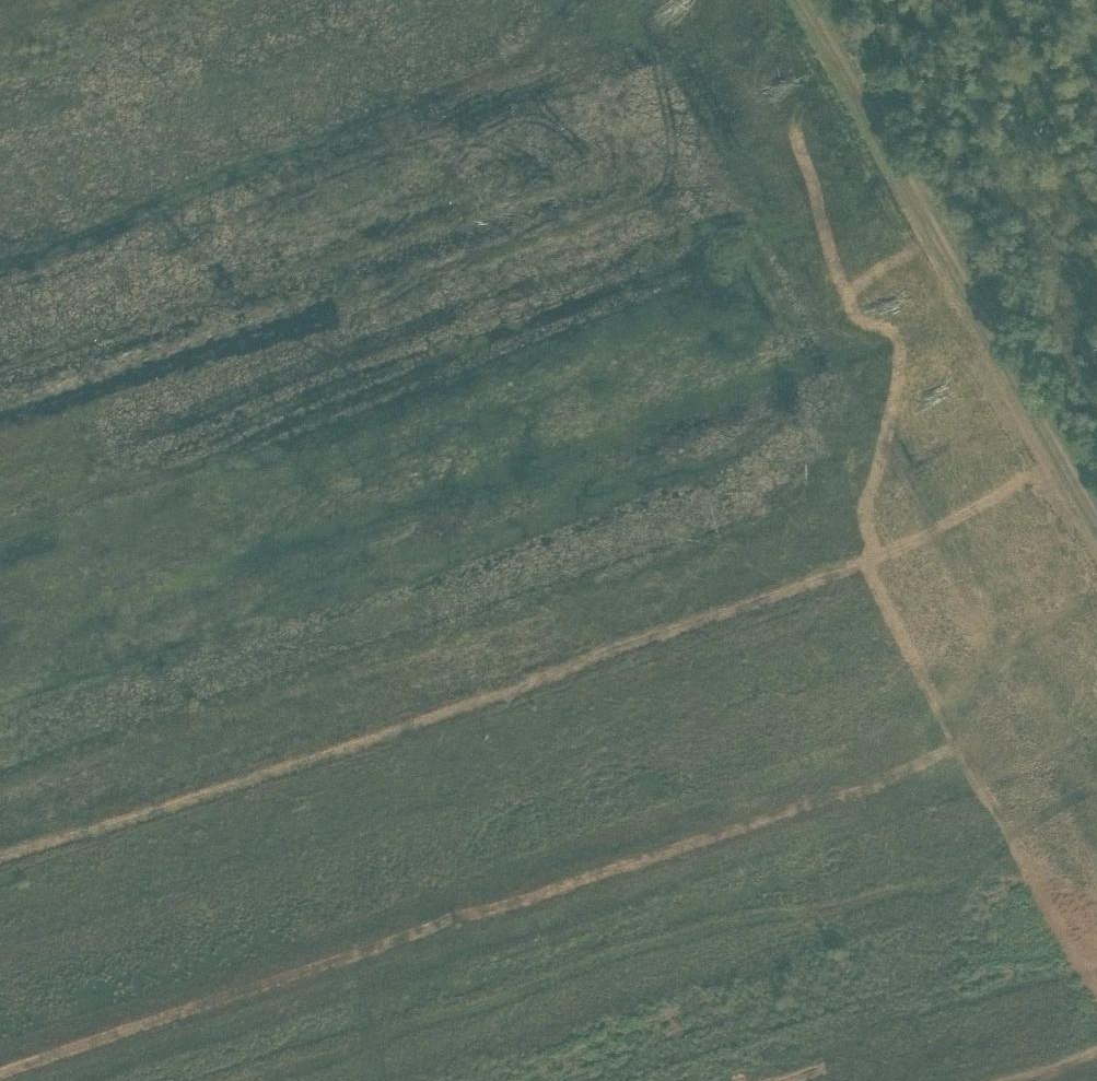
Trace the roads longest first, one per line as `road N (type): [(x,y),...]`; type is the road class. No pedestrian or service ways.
road 1 (track): [(1096,508),(804,0)]

